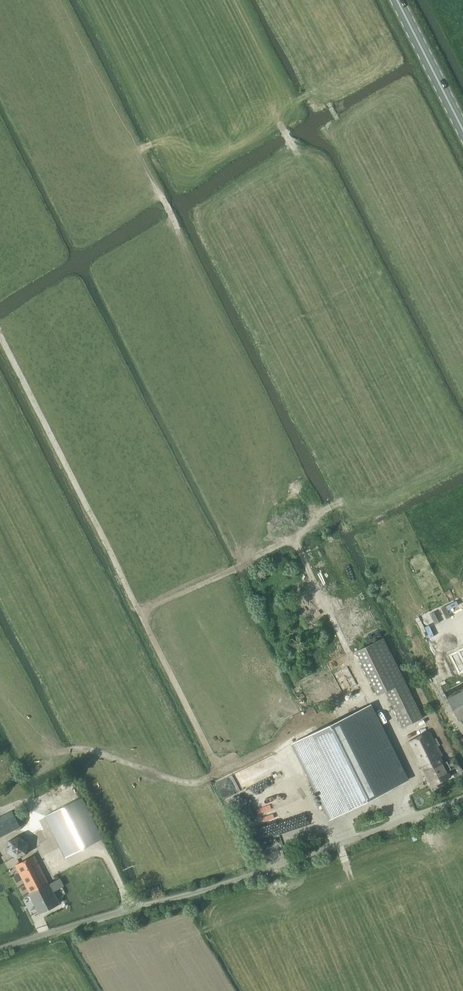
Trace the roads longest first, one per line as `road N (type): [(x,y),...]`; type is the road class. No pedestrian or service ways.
road 1 (unclassified): [(0,949),(235,880),(462,798)]
road 2 (primary): [(462,131),(397,0)]

